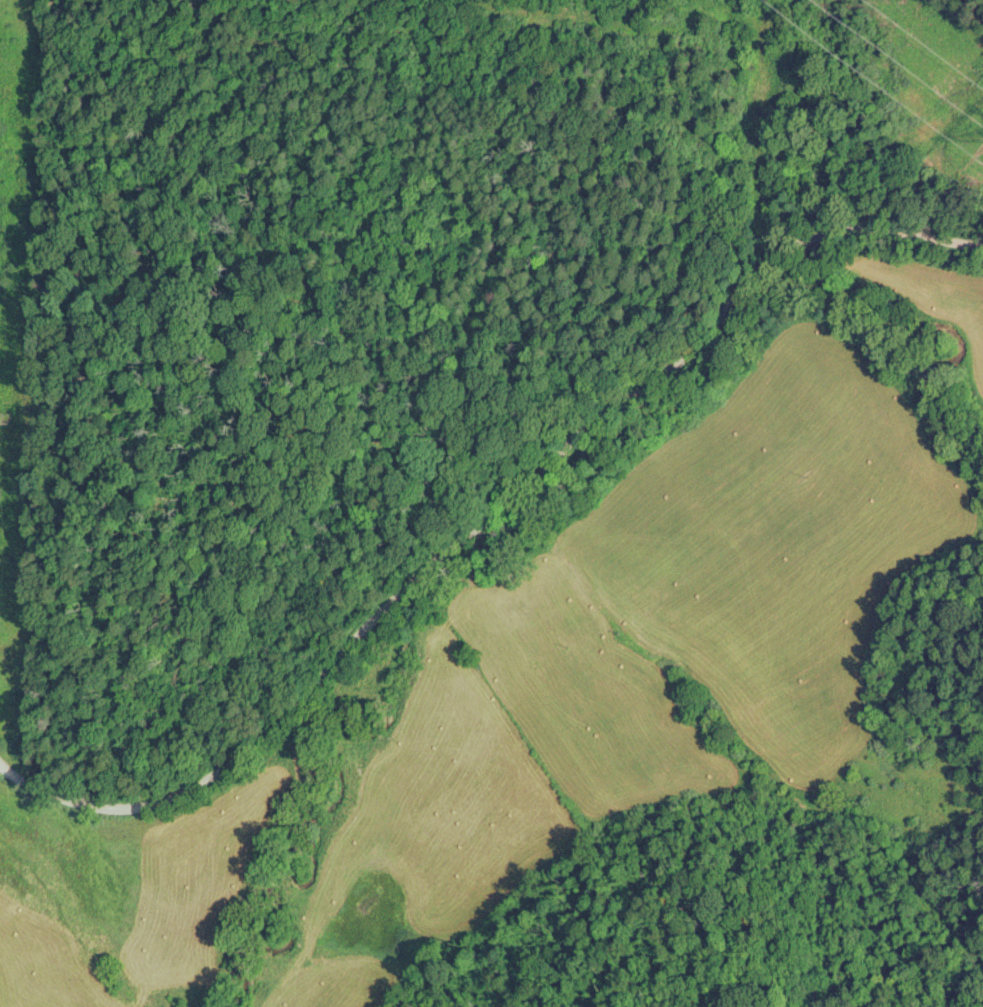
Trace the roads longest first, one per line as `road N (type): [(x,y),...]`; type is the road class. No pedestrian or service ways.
road 1 (residential): [(0,728),(33,766),(110,799),(214,793),(317,728),(454,601),(711,306),(825,240),(982,242)]

